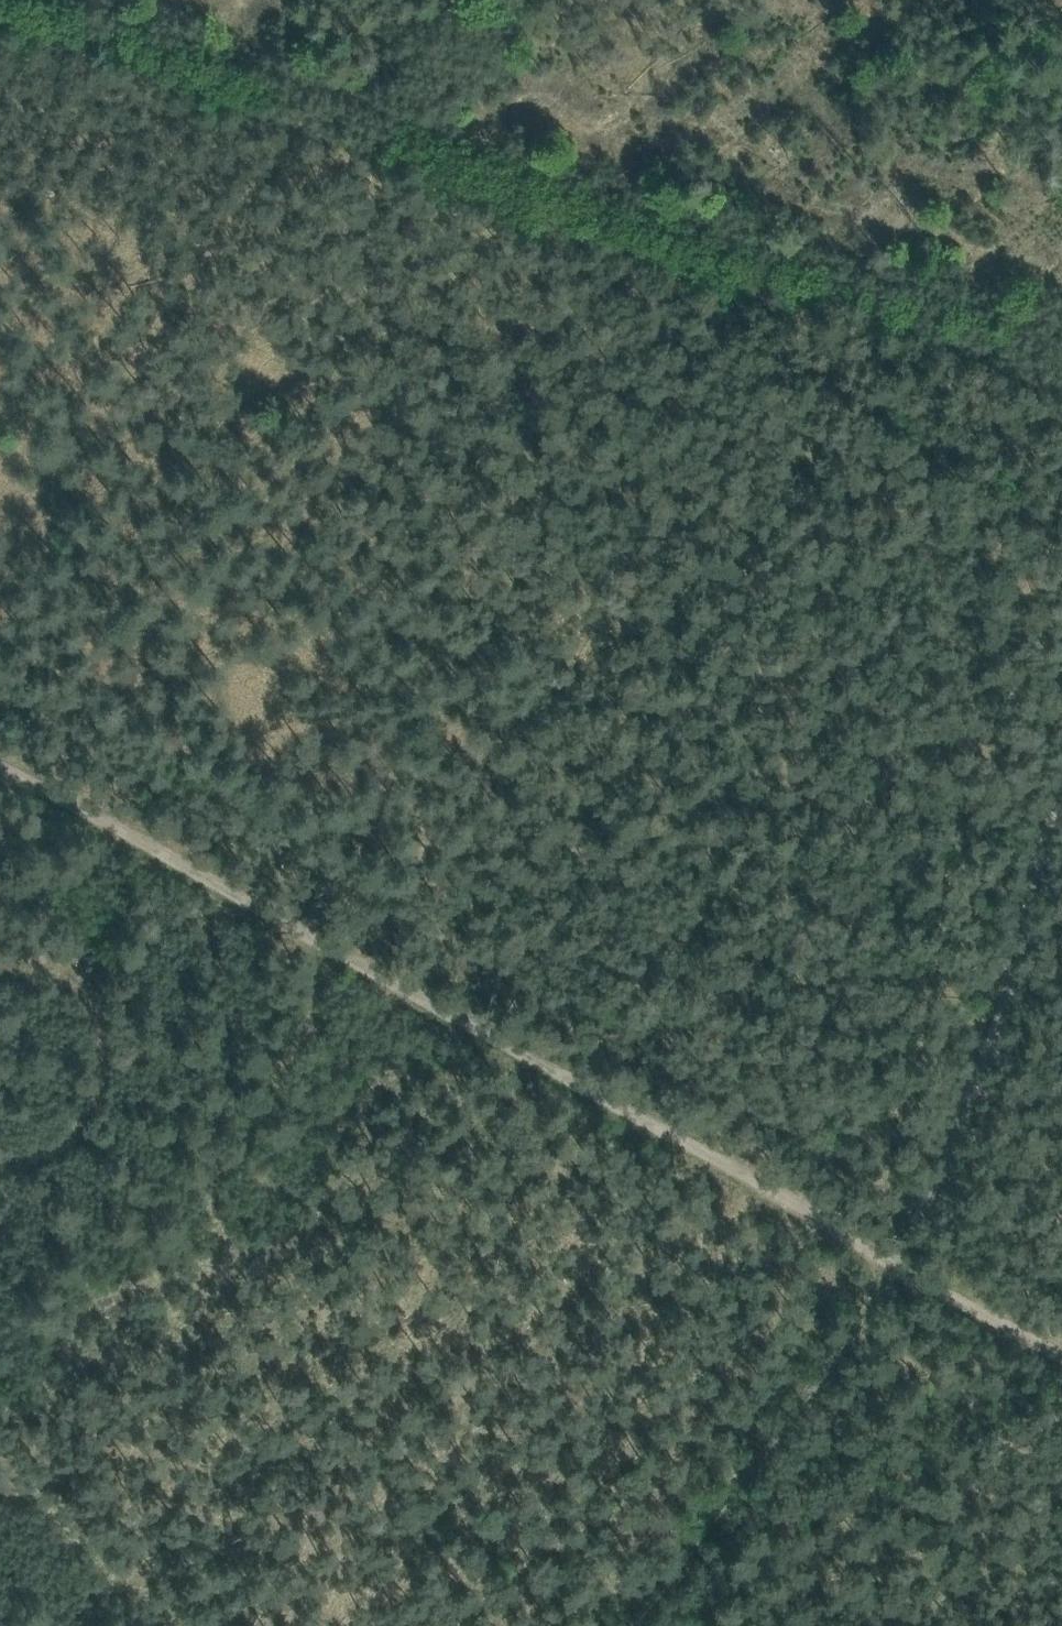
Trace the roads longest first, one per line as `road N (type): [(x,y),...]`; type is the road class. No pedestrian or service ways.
road 1 (track): [(0,773),(1061,1366)]
road 2 (track): [(1061,774),(946,1195),(902,1277)]
road 3 (track): [(902,1277),(626,1625)]

